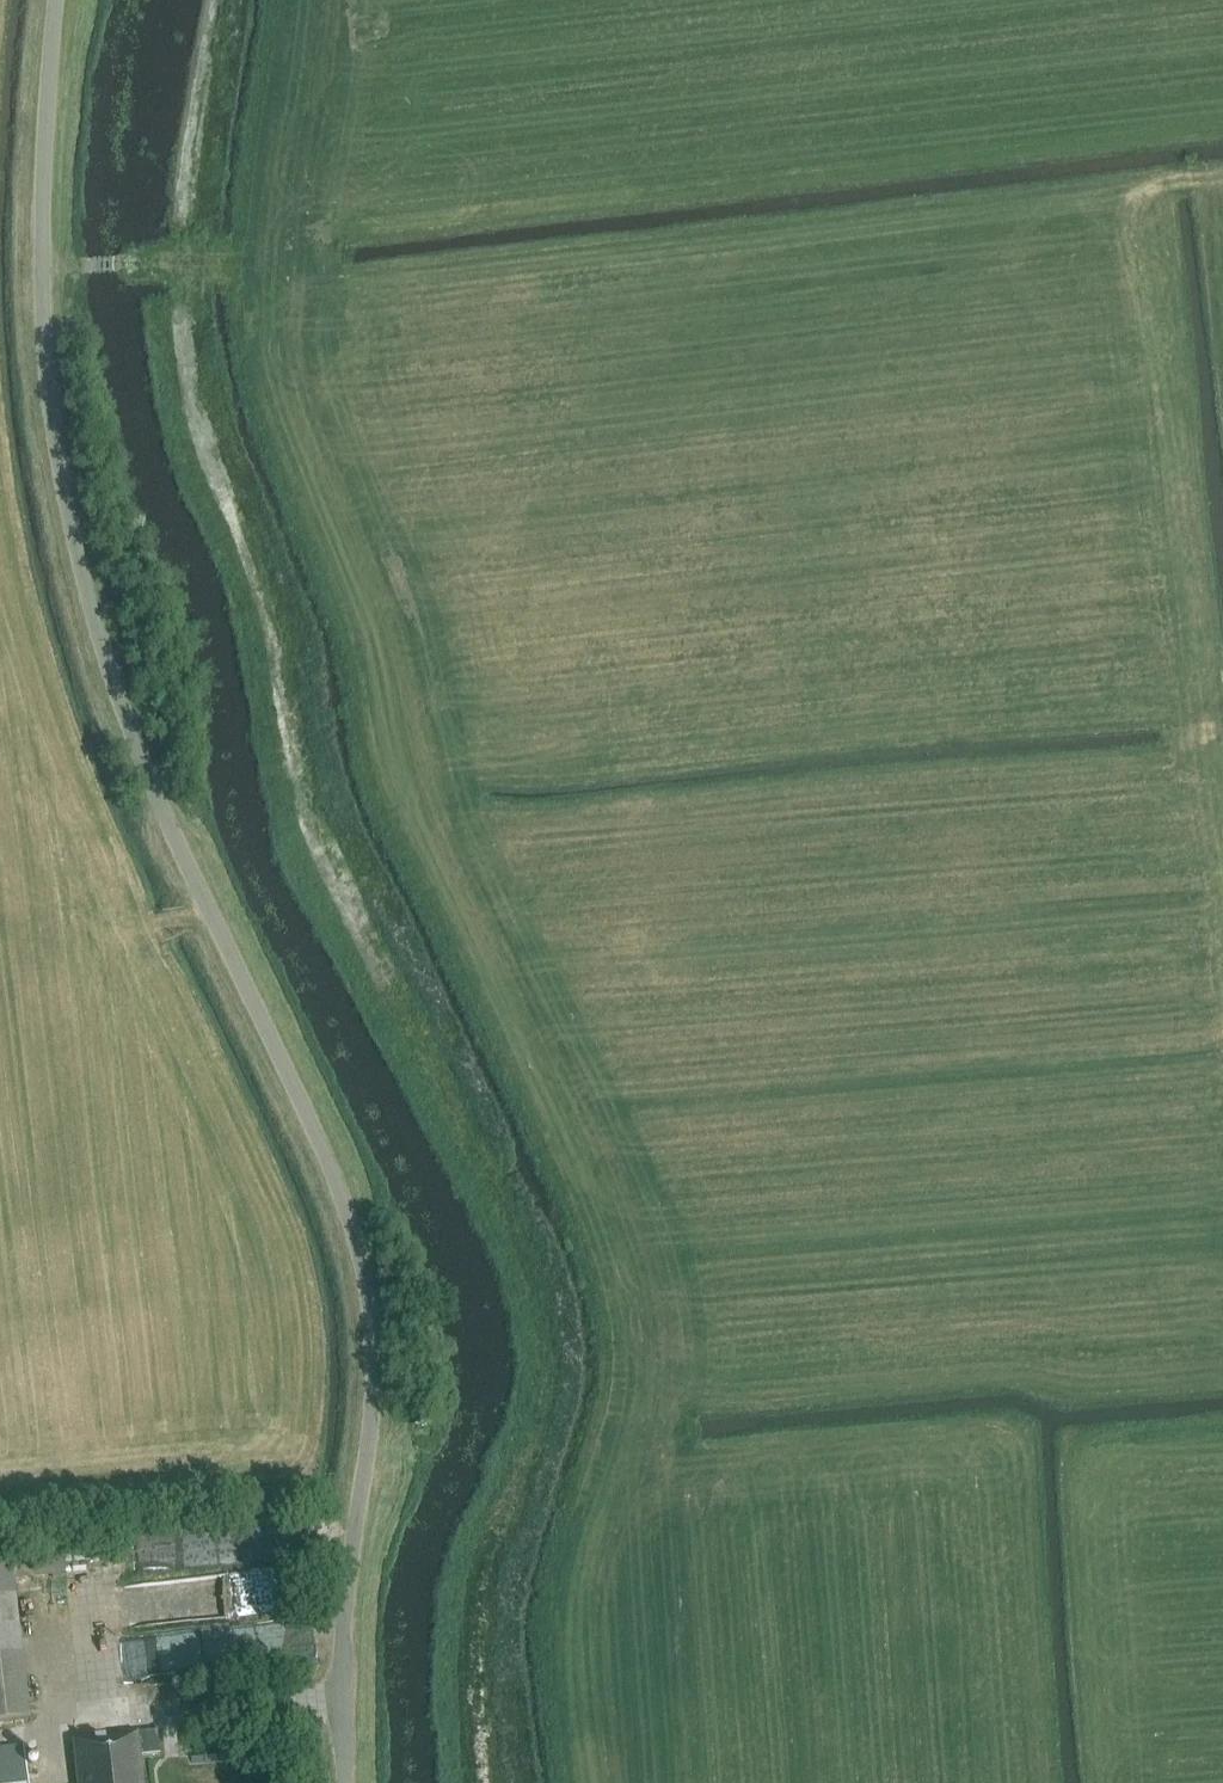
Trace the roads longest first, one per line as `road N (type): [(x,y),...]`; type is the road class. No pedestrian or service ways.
road 1 (unclassified): [(345,1782),(344,1623),(371,1406),(366,1288),(335,1177),(174,837),(91,610),(43,331),(43,162),(55,0)]

